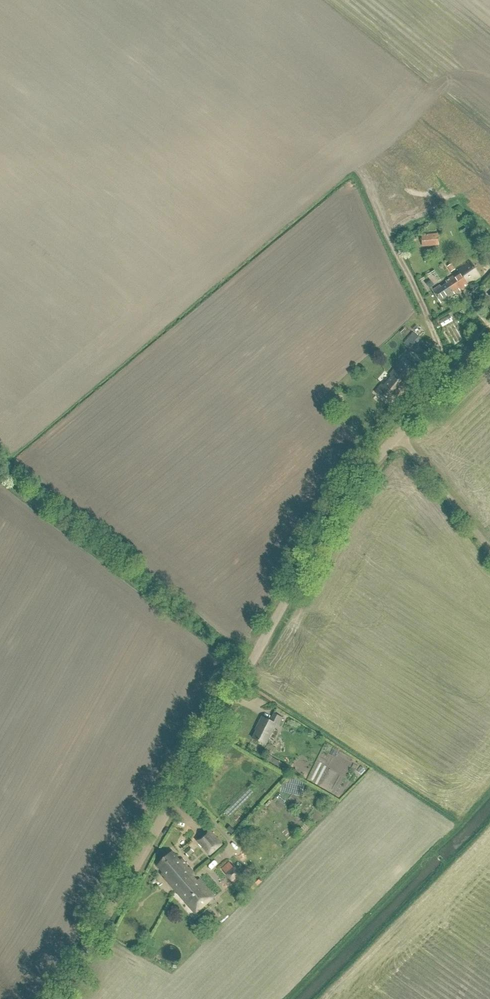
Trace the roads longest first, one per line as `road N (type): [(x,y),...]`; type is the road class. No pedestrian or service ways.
road 1 (unclassified): [(55,998),(340,505),(378,456),(489,346)]

